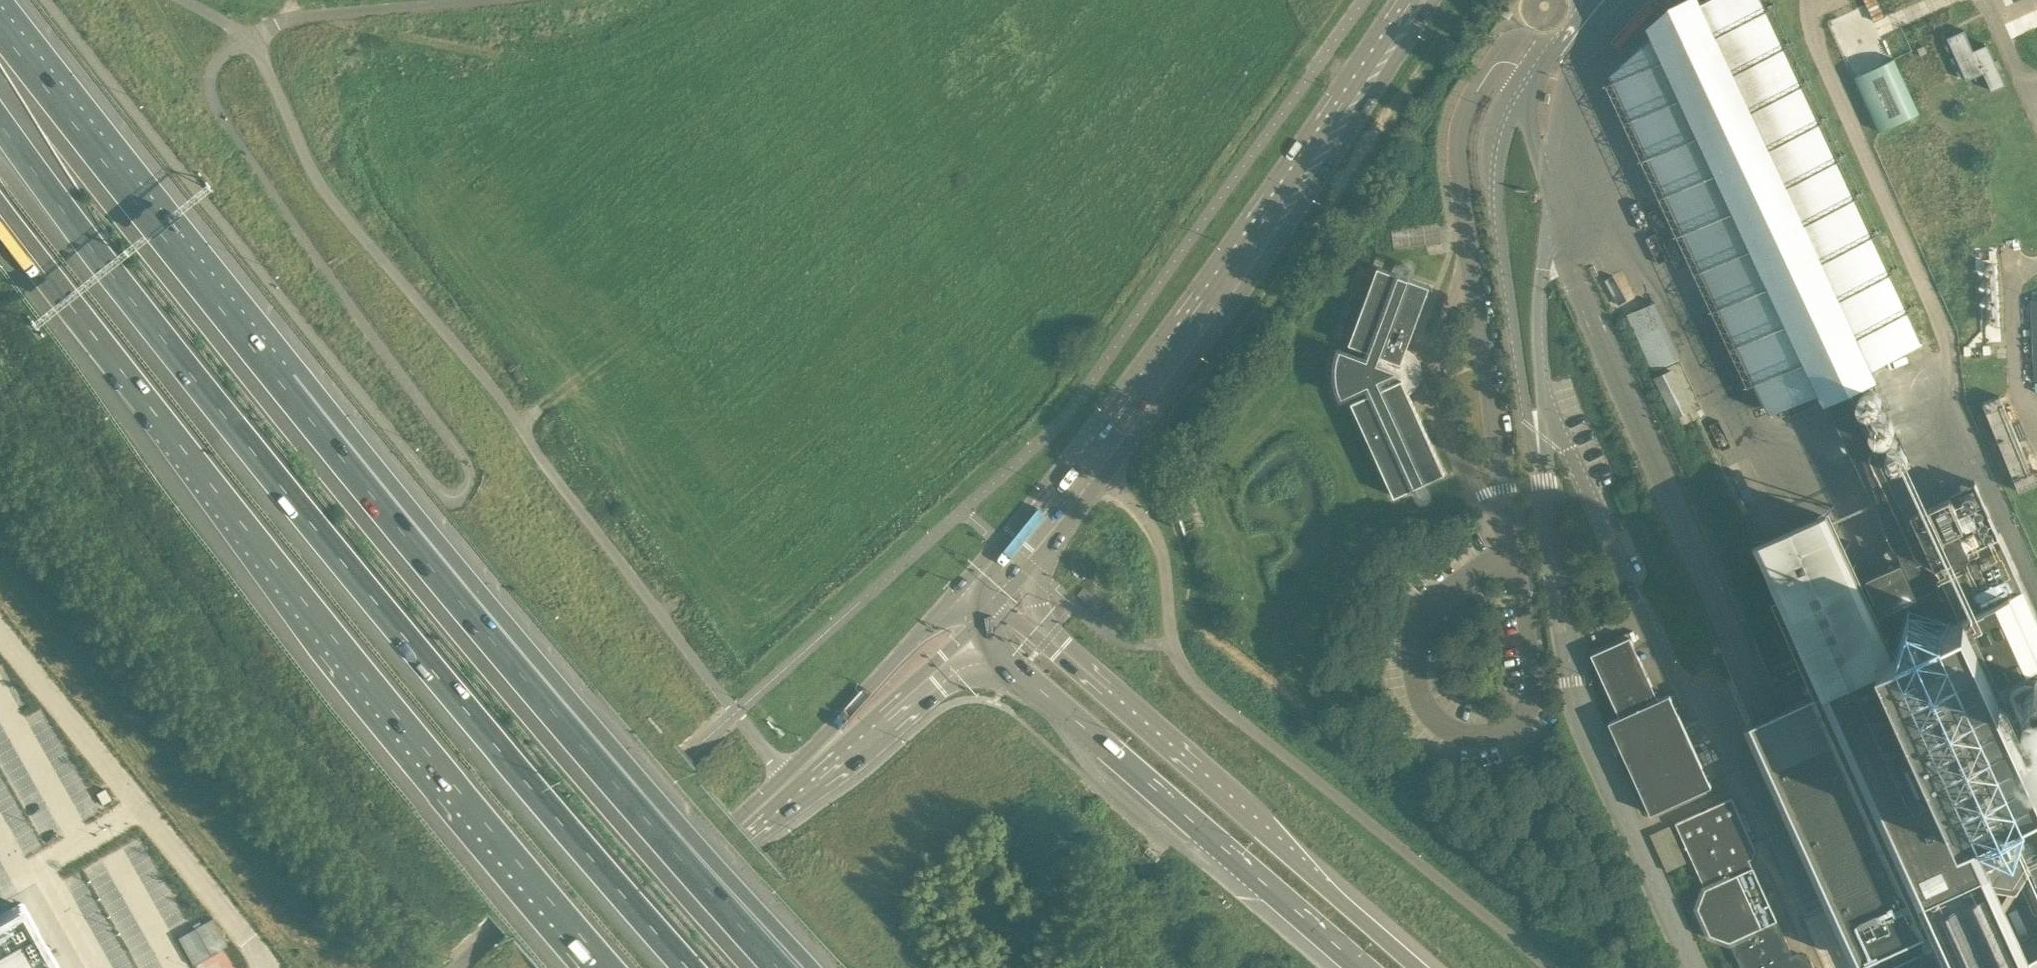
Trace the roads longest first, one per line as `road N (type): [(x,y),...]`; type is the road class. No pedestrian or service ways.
road 1 (motorway): [(0,132),(559,822),(690,967)]
road 2 (motorway): [(0,213),(609,967)]
road 3 (motorway): [(607,789),(0,39)]
road 4 (unclassified): [(794,787),(497,391),(329,196),(305,159),(258,31)]
road 5 (unclassified): [(1549,967),(1189,676),(1173,643),(1152,531),(1079,456)]
road 6 (motorway): [(1419,967),(978,589)]
road 7 (primary): [(1079,456),(1412,0)]
road 8 (motorway): [(954,617),(1363,967)]
road 9 (unclassified): [(0,629),(266,967)]
road 10 (primary): [(591,967),(794,787)]
road 11 (motorway): [(798,967),(607,789)]
road 12 (motorway): [(770,967),(607,789)]
road 13 (primary): [(794,787),(954,617)]
road 14 (primary): [(978,589),(1079,456)]

